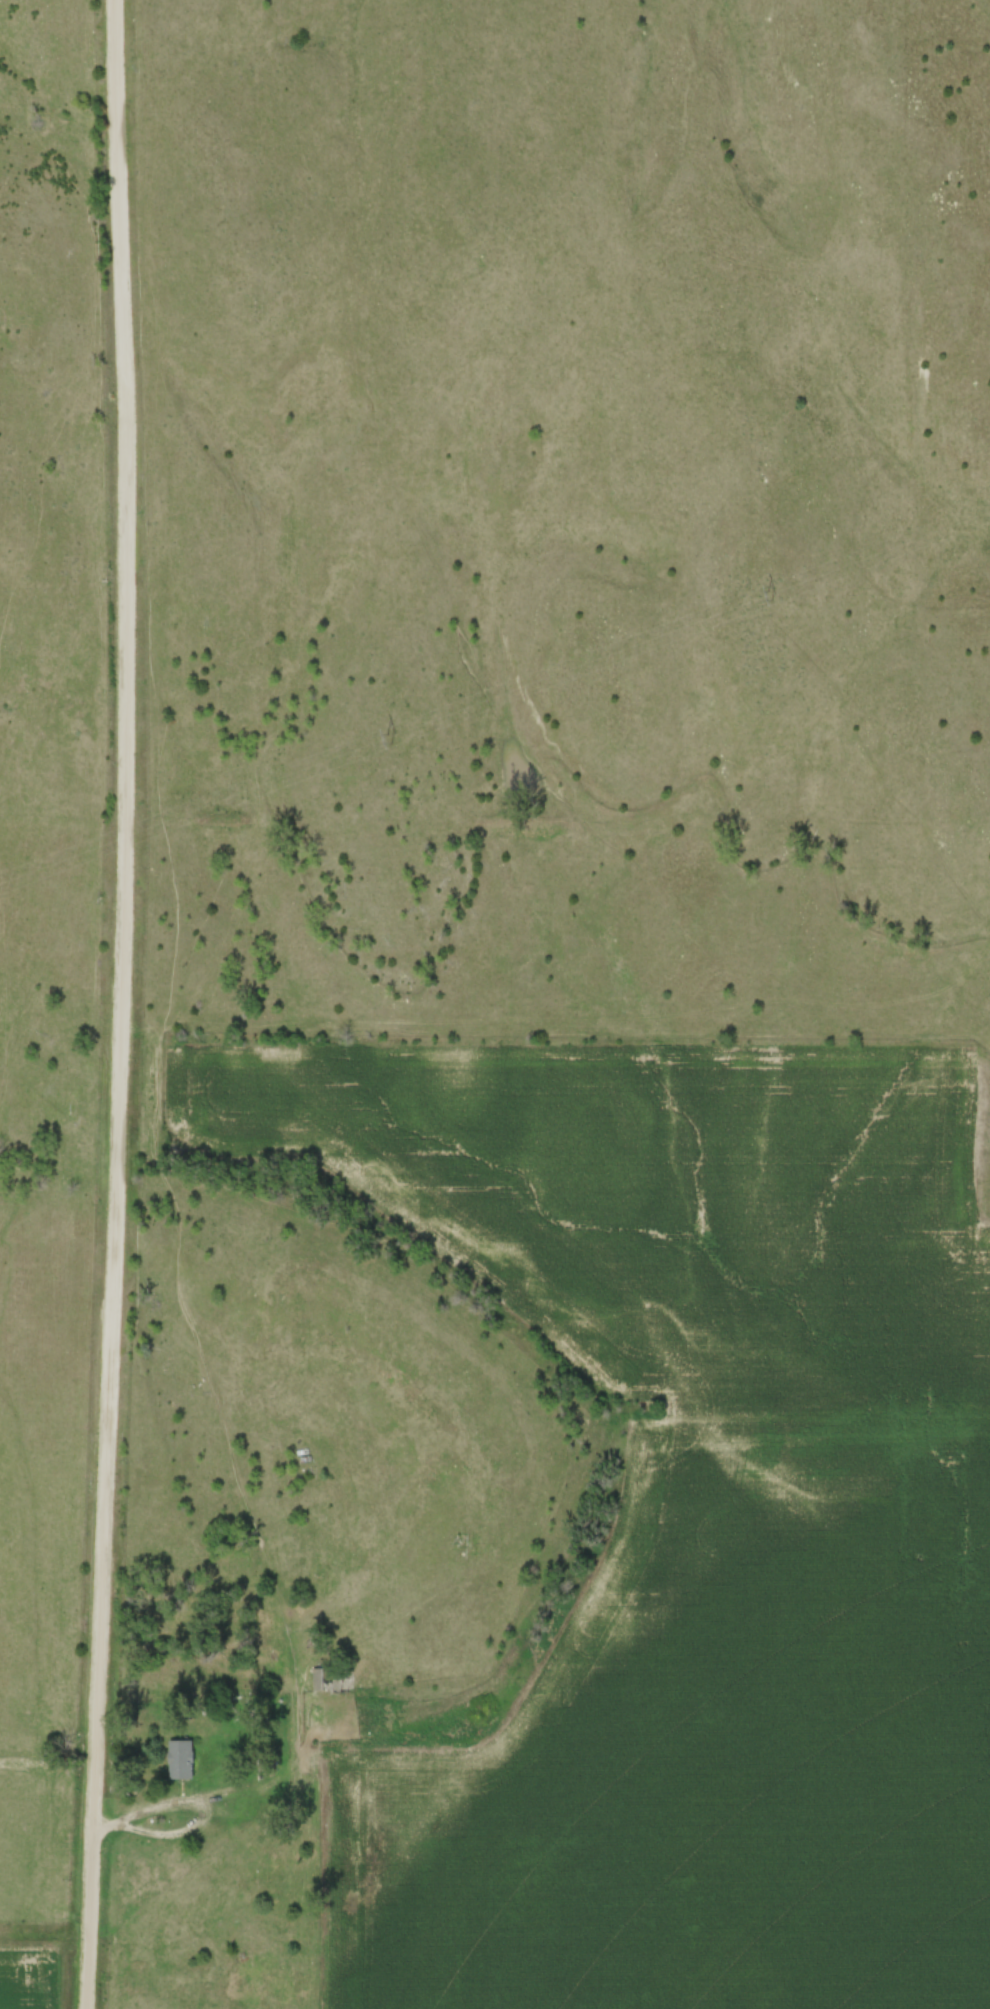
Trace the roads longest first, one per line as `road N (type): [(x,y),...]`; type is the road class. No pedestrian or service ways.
road 1 (residential): [(84,2008),(111,1395),(125,754),(114,0)]

